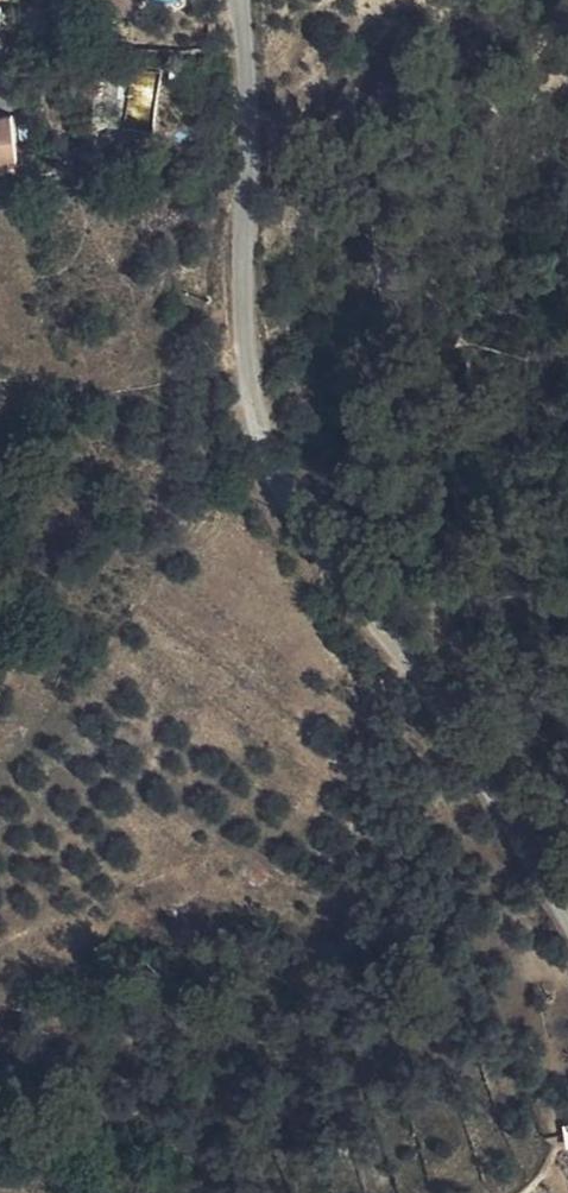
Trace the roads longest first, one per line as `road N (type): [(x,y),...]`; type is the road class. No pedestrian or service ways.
road 1 (unclassified): [(567,917),(270,473),(242,369),(248,95),(241,0)]

